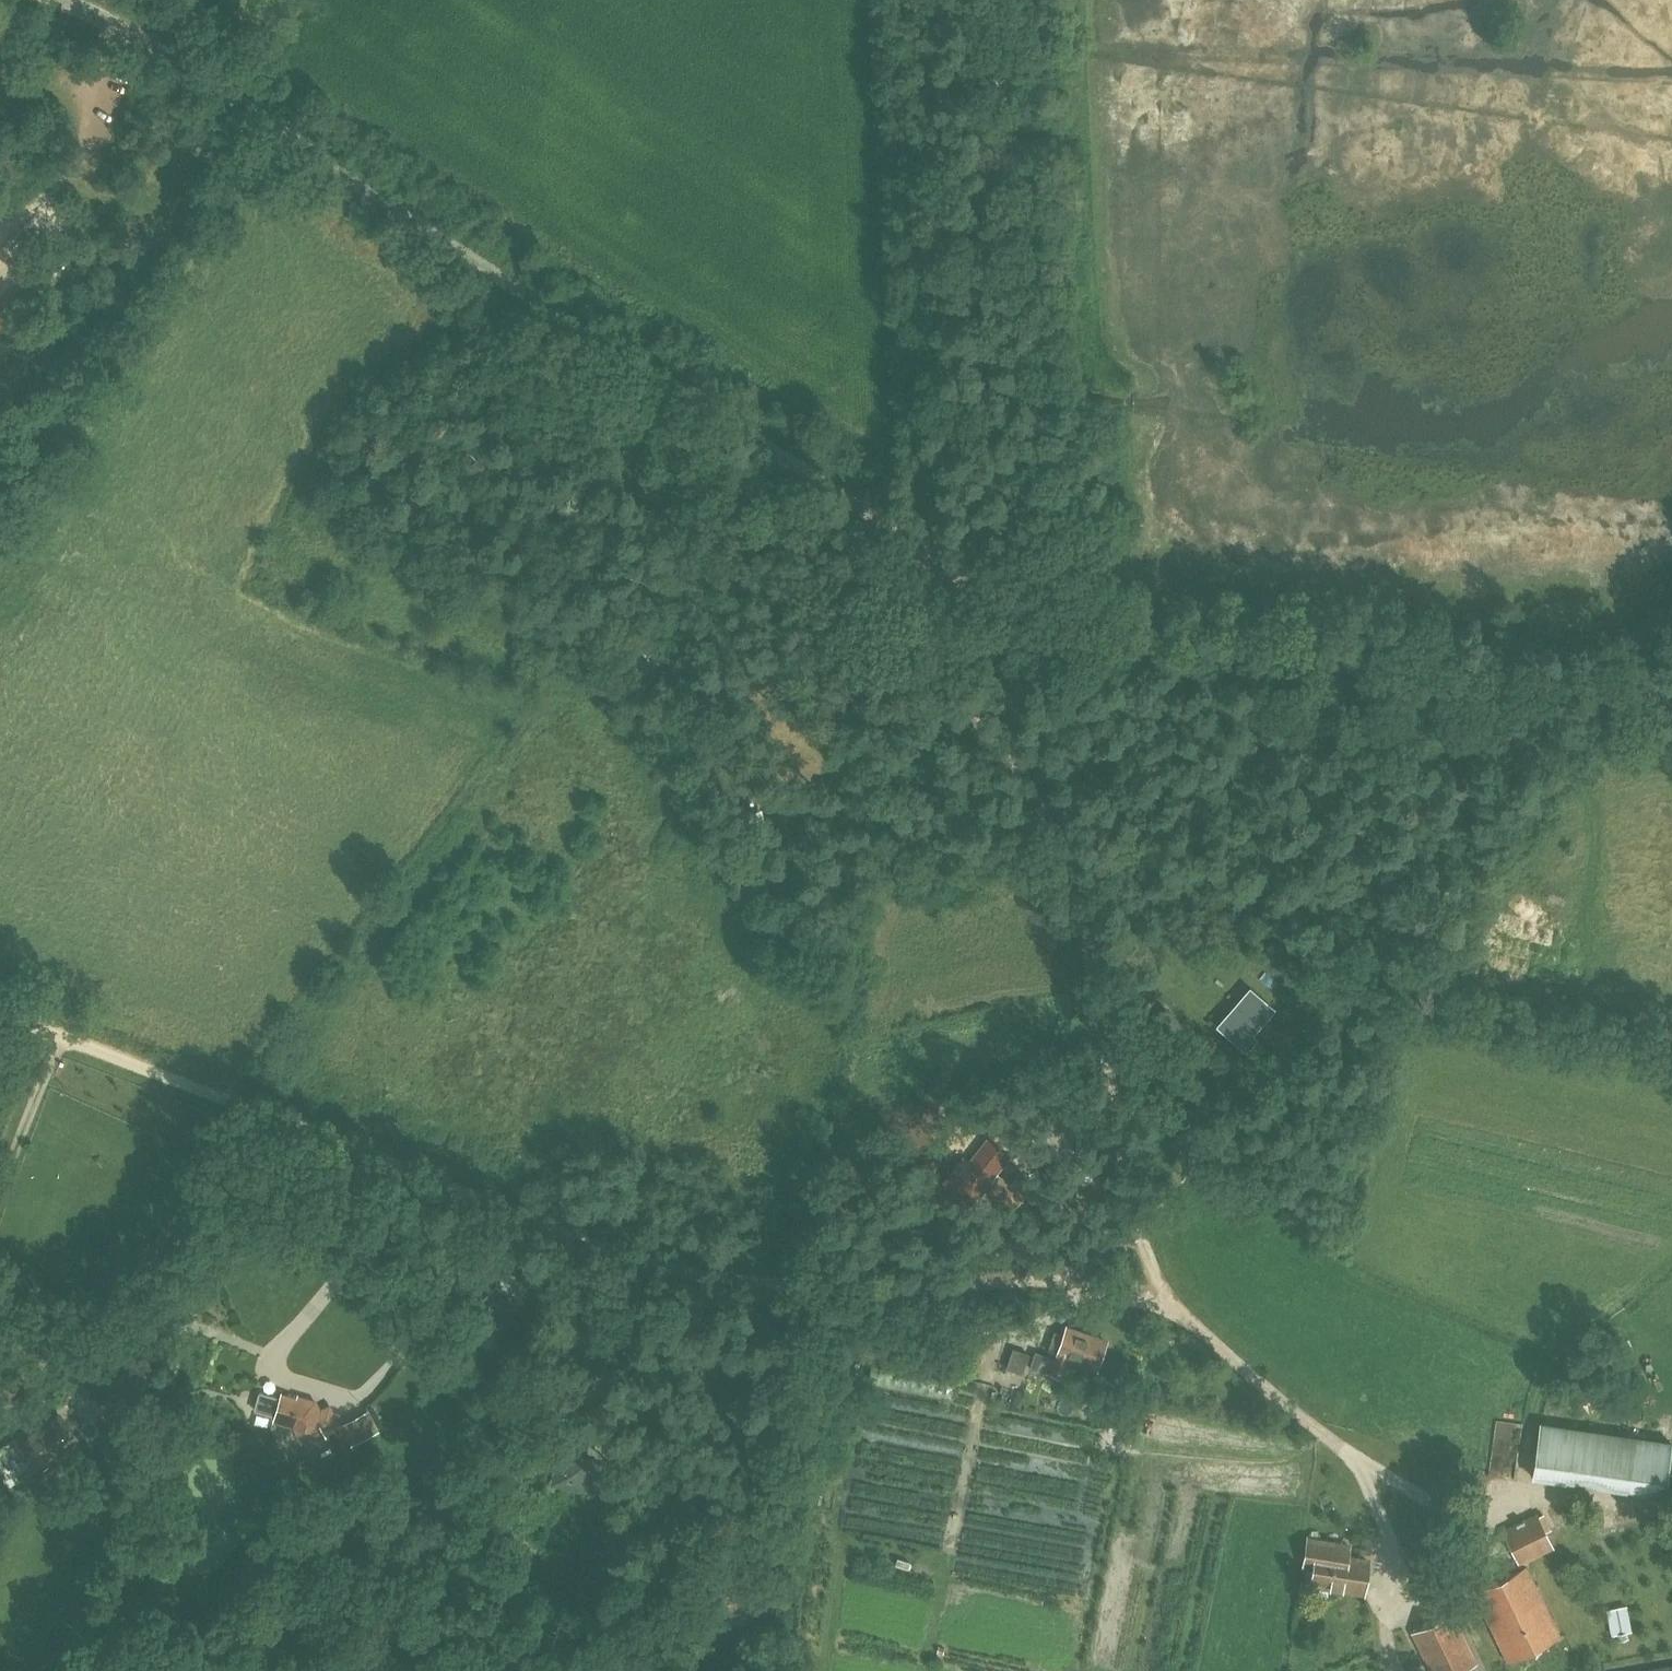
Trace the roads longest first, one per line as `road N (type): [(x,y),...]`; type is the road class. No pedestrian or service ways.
road 1 (track): [(0,1014),(702,1276),(803,1290),(906,1290),(1031,1276),(1140,1228),(1186,1170),(1345,1016),(1470,853),(1558,687)]
road 2 (unclassified): [(1671,698),(1138,648),(1063,625),(911,550),(255,116),(62,0)]
road 3 (track): [(349,1144),(347,1257),(419,1380),(437,1480),(425,1533),(387,1578),(345,1618),(283,1651)]
road 4 (track): [(909,504),(893,0)]
road 5 (track): [(1186,1317),(1357,1457),(1410,1587),(1385,1629),(1399,1670)]
road 6 (track): [(1662,1508),(1564,1491),(1466,1523),(1357,1457)]
road 7 (track): [(1031,1276),(1186,1317)]
road 8 (track): [(1410,1587),(1438,1596),(1469,1581),(1476,1557),(1466,1523)]

